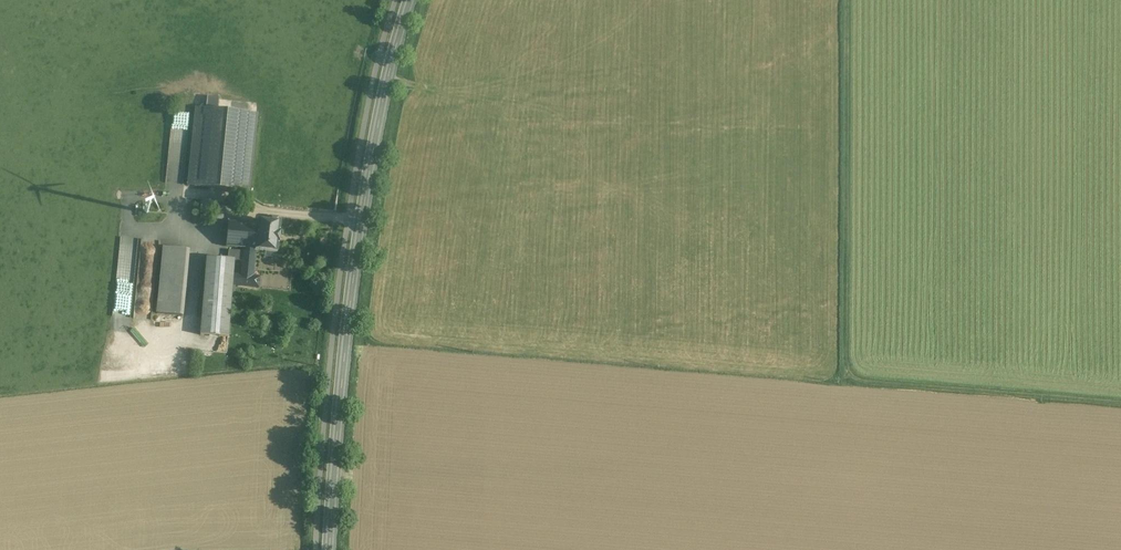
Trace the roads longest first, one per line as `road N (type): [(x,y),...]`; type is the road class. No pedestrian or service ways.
road 1 (track): [(1120,404),(875,383),(852,373),(849,0)]
road 2 (secondary): [(331,549),(361,218),(409,0)]

